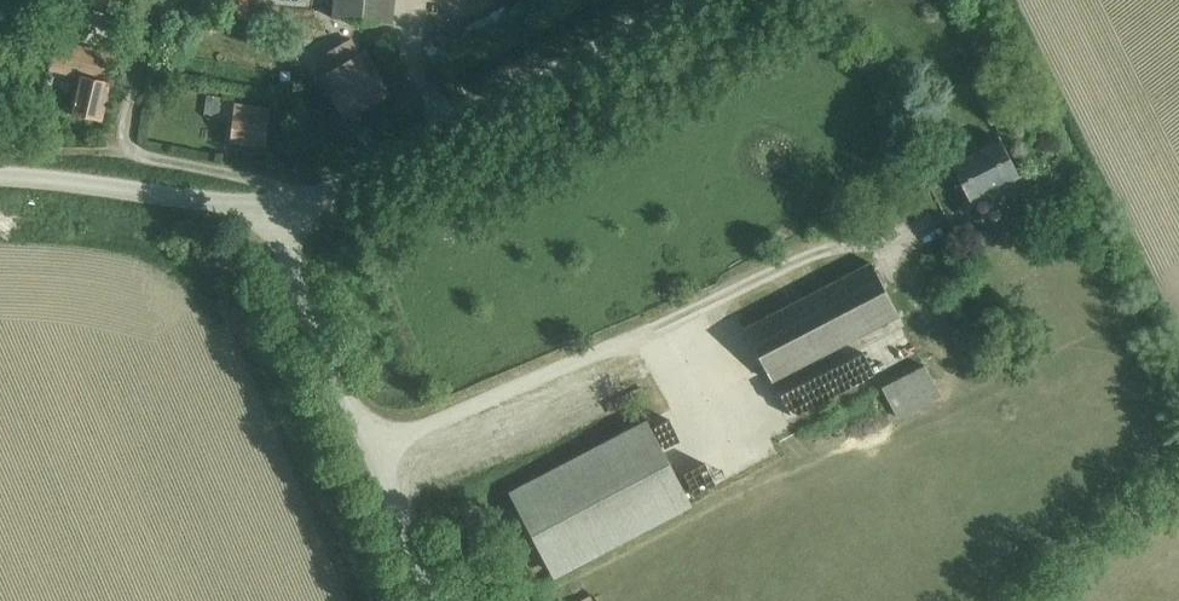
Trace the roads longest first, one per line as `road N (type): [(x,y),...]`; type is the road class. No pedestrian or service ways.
road 1 (unclassified): [(273,216),(683,0)]
road 2 (unclassified): [(273,216),(434,600)]
road 3 (unclassified): [(0,177),(221,201),(273,216)]
road 4 (track): [(0,156),(123,152)]

